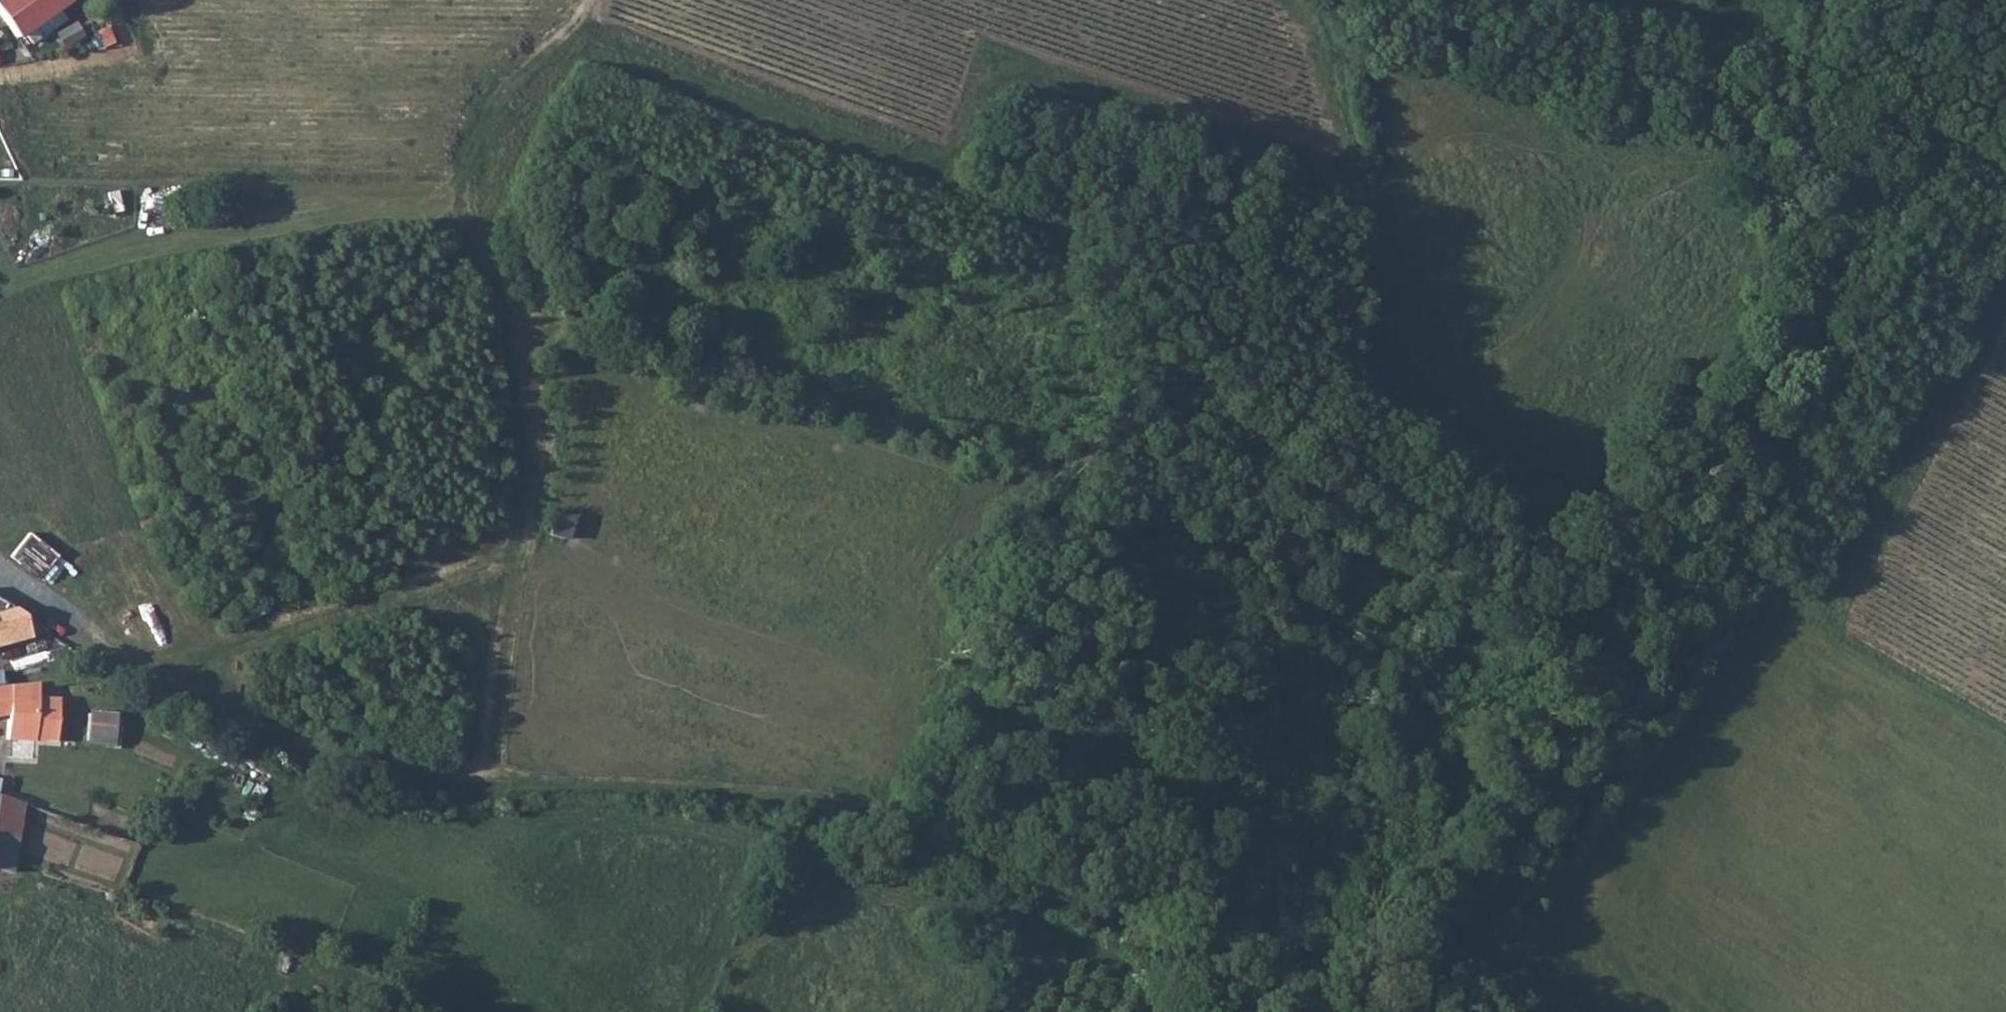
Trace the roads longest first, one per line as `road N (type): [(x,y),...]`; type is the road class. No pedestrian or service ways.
road 1 (track): [(0,580),(199,708),(305,753),(412,780),(799,793),(881,809)]
road 2 (track): [(0,298),(185,246),(255,217),(446,191),(466,137),(499,88),(557,44),(589,0)]

